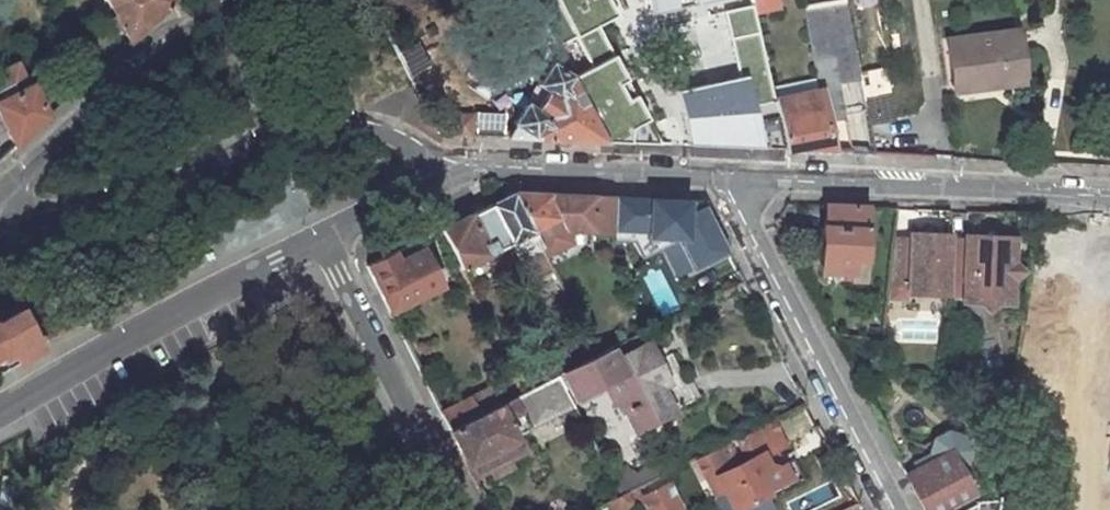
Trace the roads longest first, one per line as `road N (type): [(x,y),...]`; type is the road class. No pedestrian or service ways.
road 1 (residential): [(7,204),(20,216),(76,210),(314,124),(366,125),(451,172)]
road 2 (residential): [(724,176),(1109,195)]
road 3 (residential): [(898,509),(724,176)]
road 4 (residential): [(322,239),(456,509)]
road 5 (residential): [(224,0),(127,83),(7,204)]
road 6 (residential): [(322,239),(62,376)]
road 7 (residential): [(451,172),(489,164),(724,176)]
road 8 (residential): [(451,172),(322,239)]

